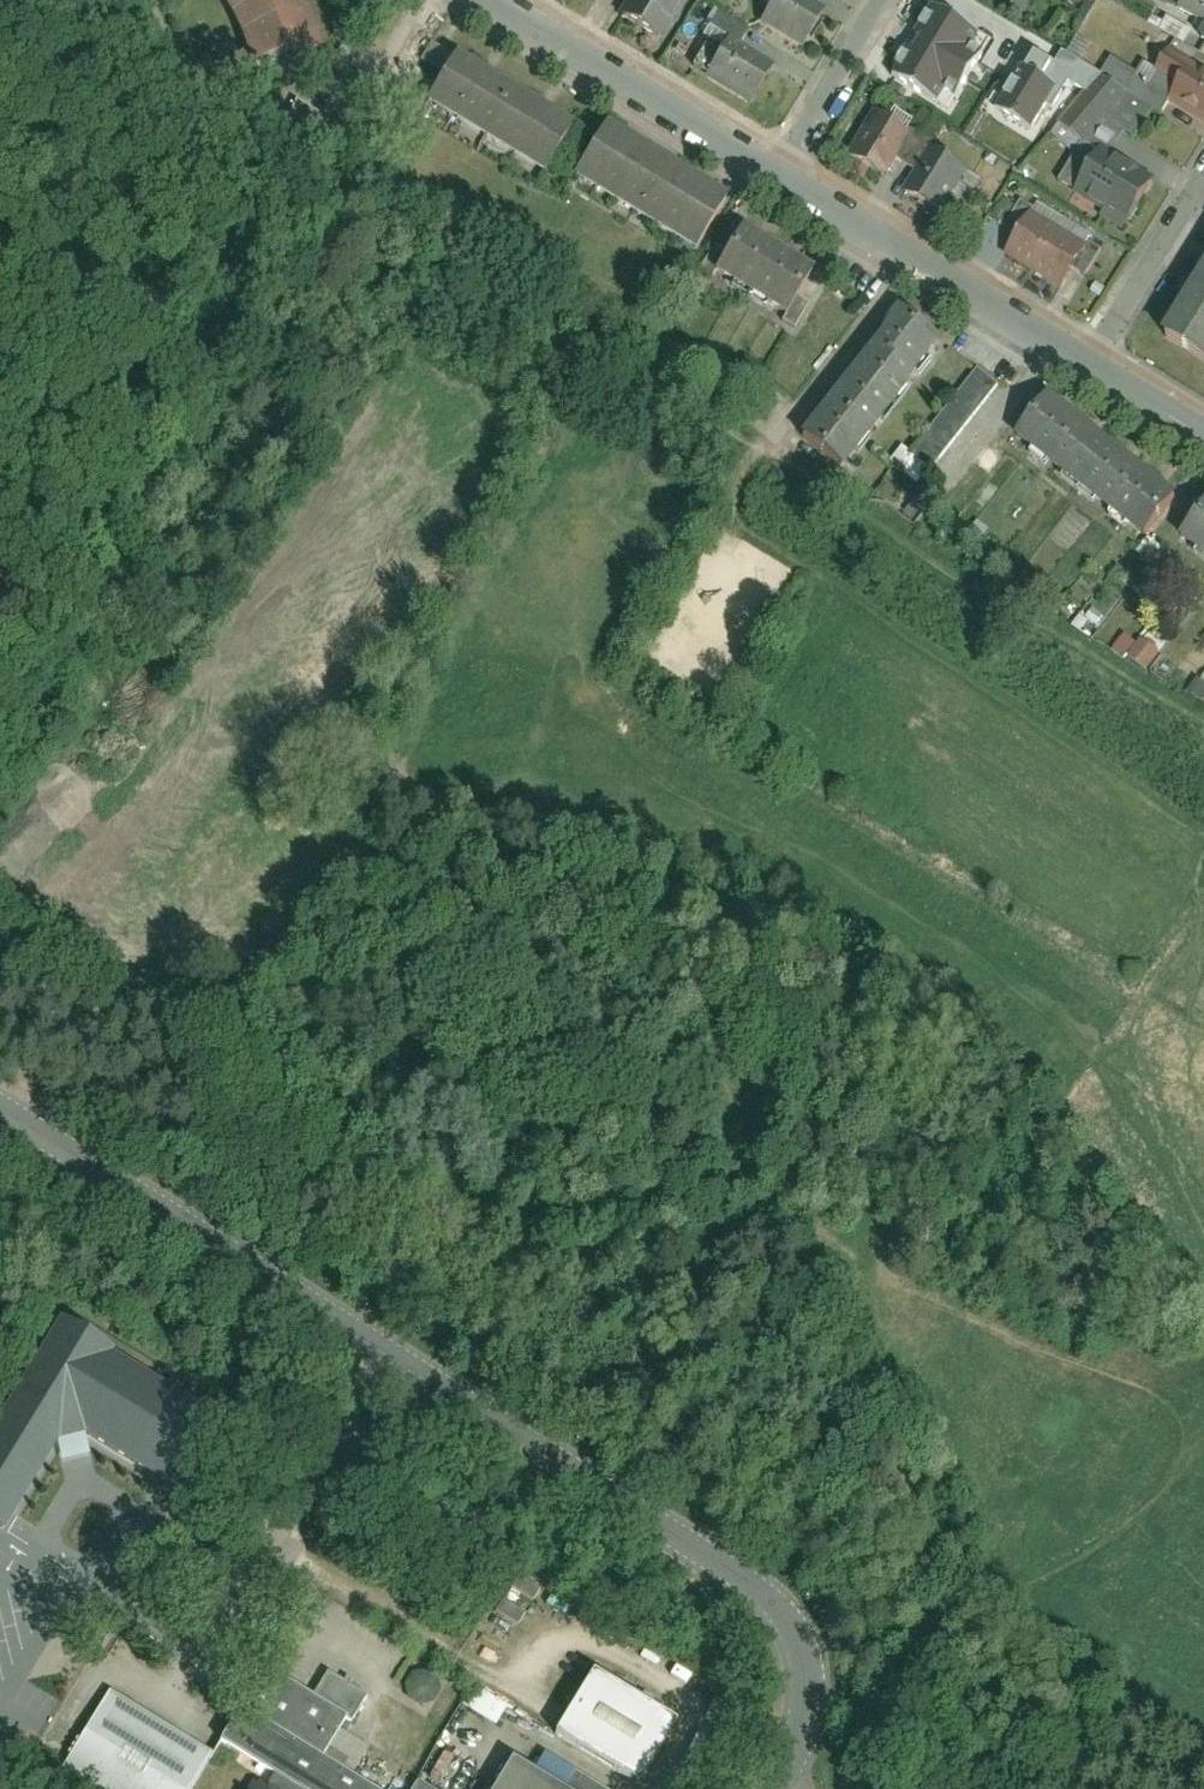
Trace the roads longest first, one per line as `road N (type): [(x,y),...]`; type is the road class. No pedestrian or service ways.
road 1 (unclassified): [(0,1109),(379,1346),(776,1611),(793,1670),(782,1738),(768,1769)]
road 2 (residential): [(784,179),(1095,363)]
road 3 (residential): [(499,0),(784,179)]
road 4 (residential): [(1095,363),(1203,183)]
road 5 (residential): [(892,0),(784,179)]
road 6 (residential): [(1095,363),(1203,430)]

